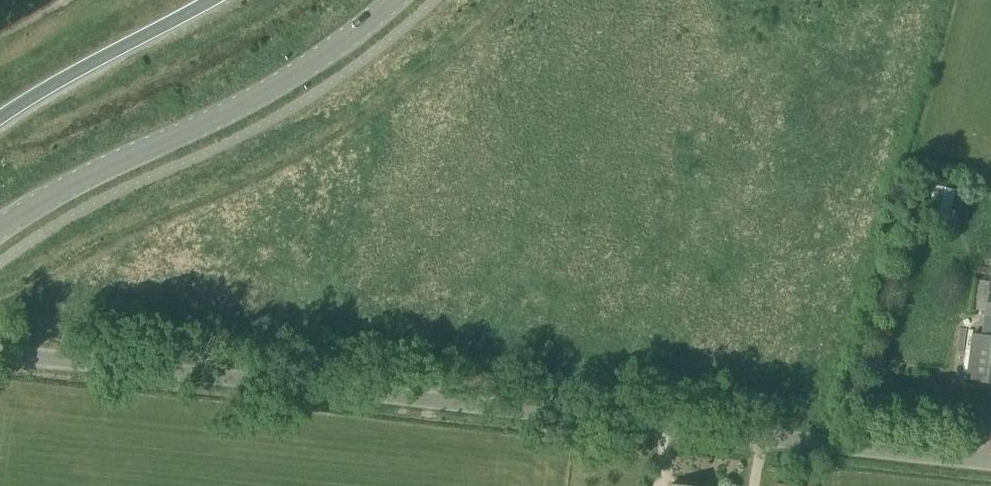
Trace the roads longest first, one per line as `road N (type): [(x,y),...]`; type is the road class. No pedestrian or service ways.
road 1 (unclassified): [(990,462),(0,353)]
road 2 (secondary): [(307,67),(0,229)]
road 3 (trunk): [(0,118),(210,0)]

